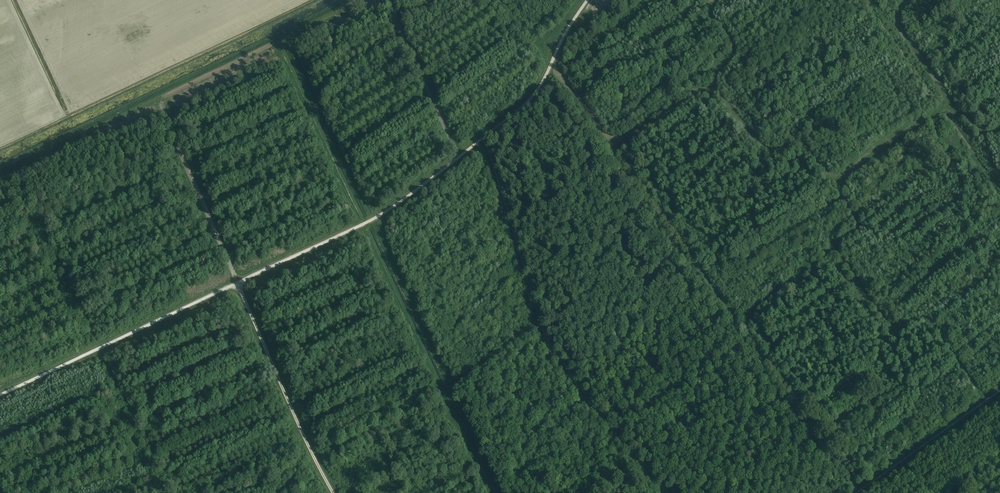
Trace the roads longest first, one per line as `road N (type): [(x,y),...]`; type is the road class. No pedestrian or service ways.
road 1 (track): [(587,0),(532,98),(395,205),(0,395)]
road 2 (track): [(0,172),(360,0)]
road 3 (track): [(488,492),(362,225)]
road 4 (track): [(238,282),(332,492)]

